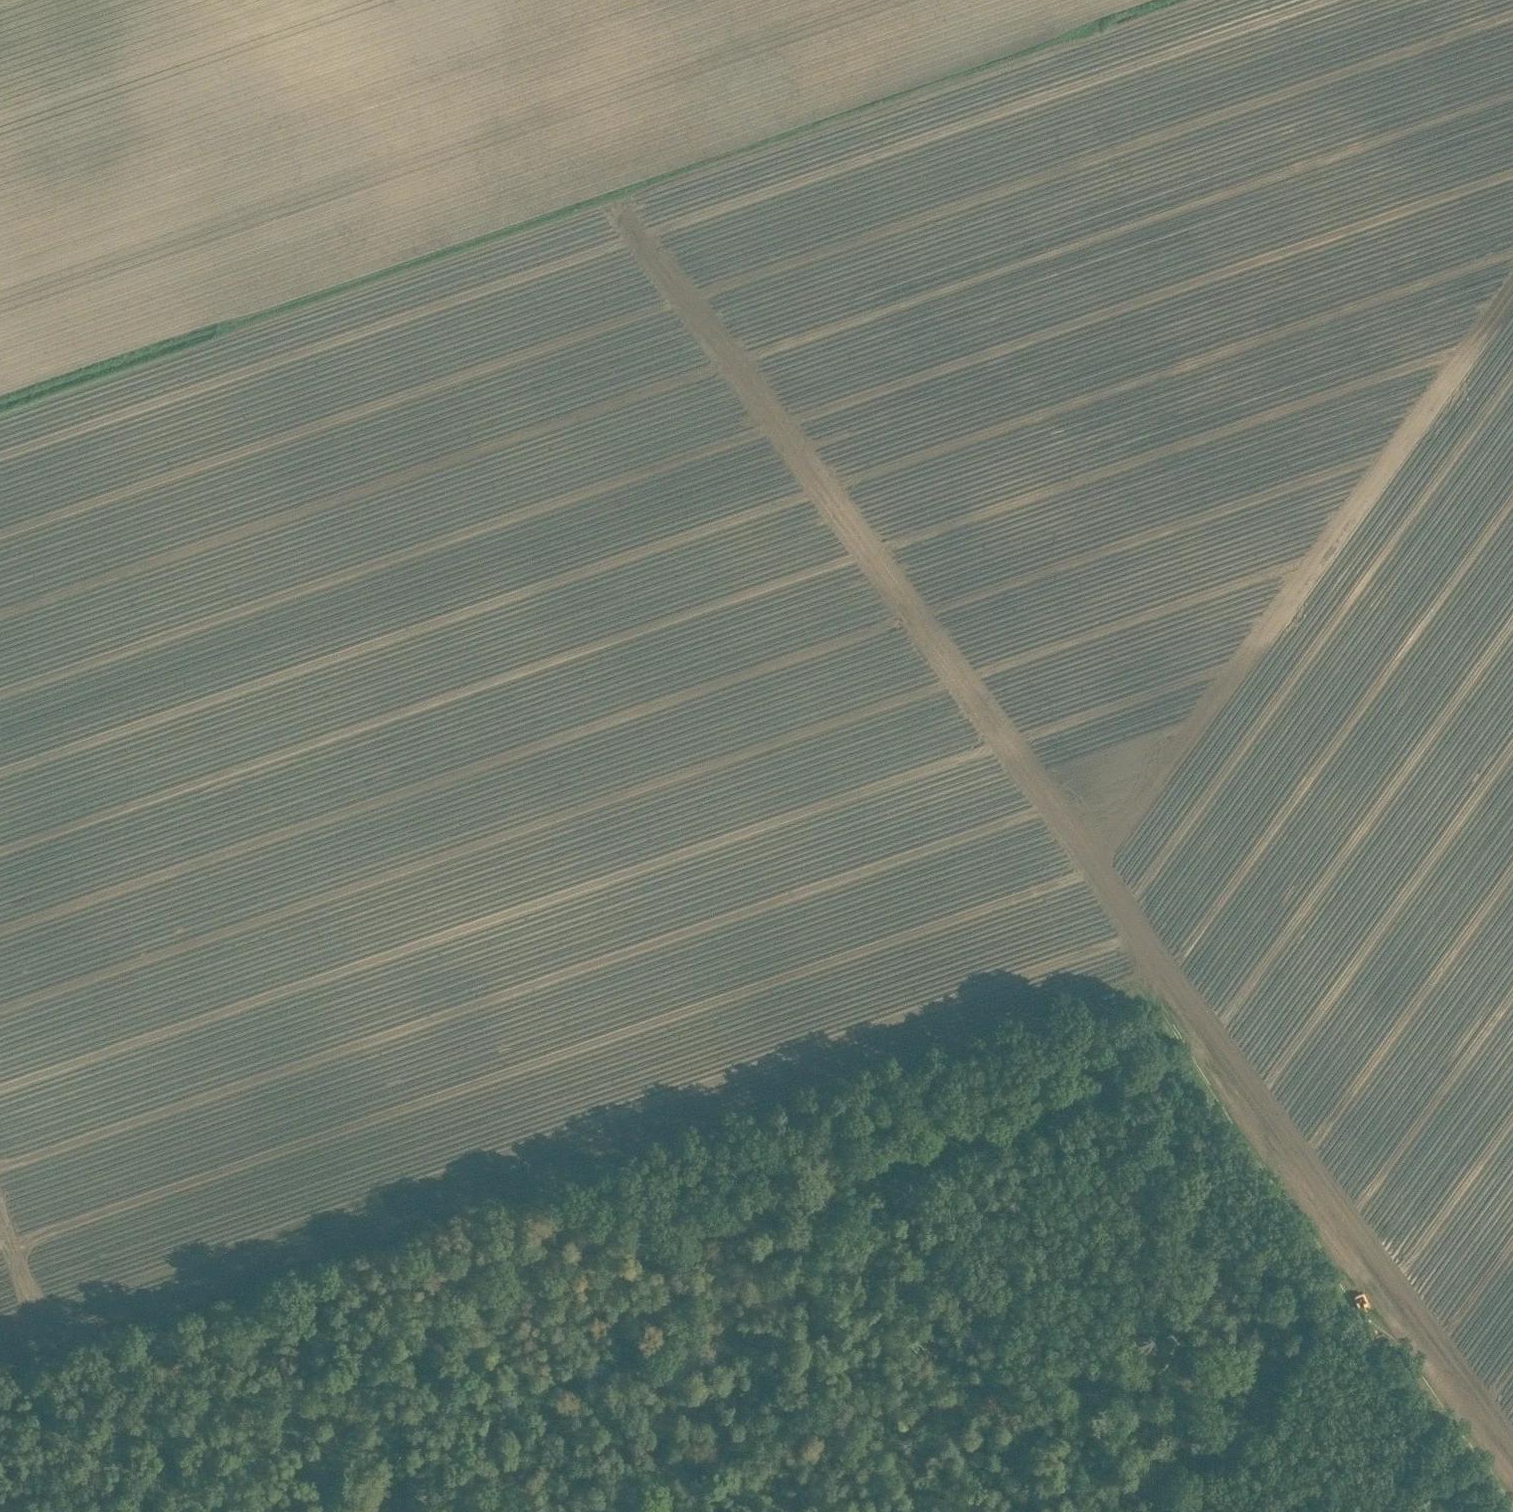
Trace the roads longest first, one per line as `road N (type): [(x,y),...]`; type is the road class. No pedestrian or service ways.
road 1 (track): [(1164,985),(1512,1480)]

